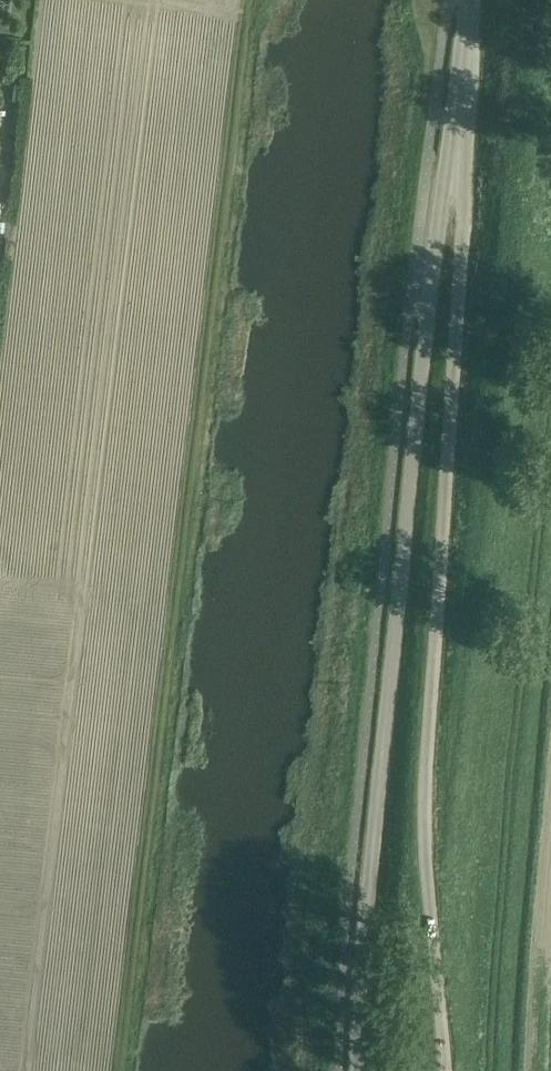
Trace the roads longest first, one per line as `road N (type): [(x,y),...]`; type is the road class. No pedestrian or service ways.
road 1 (unclassified): [(358,1070),(370,873),(452,122)]
road 2 (unclassified): [(445,1070),(425,827),(466,189),(452,122)]
road 3 (unclassified): [(452,122),(466,0)]

